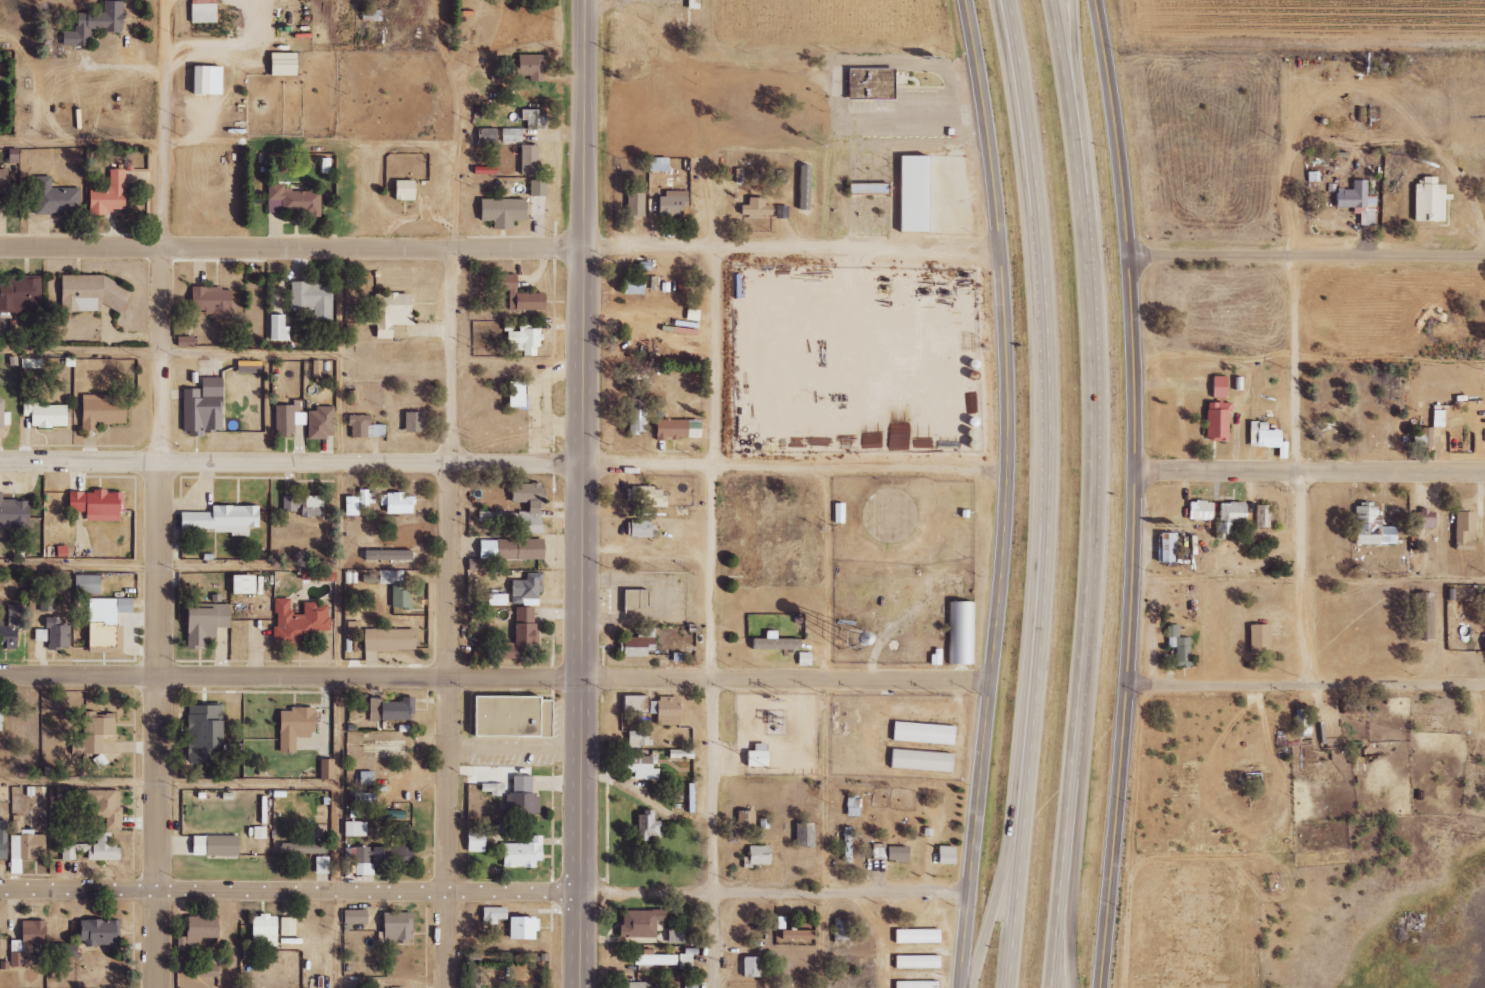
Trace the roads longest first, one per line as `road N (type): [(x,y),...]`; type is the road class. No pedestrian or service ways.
road 1 (residential): [(1007,472),(0,460)]
road 2 (residential): [(999,251),(0,247)]
road 3 (motorway): [(1054,987),(1089,549),(1090,398),(1079,144),(1050,0)]
road 4 (motorway): [(1006,0),(1037,200),(1049,416),(1043,586),(1008,987)]
road 5 (tertiary): [(961,987),(1007,472),(999,251),(969,0)]
road 6 (tertiary): [(1099,987),(1135,476),(1118,144),(1095,0)]
road 7 (residential): [(990,679),(0,674)]
road 8 (secondary): [(581,987),(585,0)]
road 9 (residential): [(156,987),(167,1)]
road 10 (residential): [(969,894),(0,890)]
road 11 (residential): [(712,987),(715,247)]
road 12 (residential): [(447,987),(452,249)]
road 13 (residential): [(1317,682),(1300,255)]
road 14 (residential): [(1484,683),(1126,681)]
road 15 (residential): [(1484,256),(1127,255)]
road 16 (residential): [(1484,472),(1135,476)]
road 17 (motorway): [(1030,757),(971,987)]
road 18 (motorway): [(1077,987),(1072,798)]
road 19 (motorway): [(995,0),(1032,159)]
road 20 (motorway): [(1079,144),(1072,0)]

